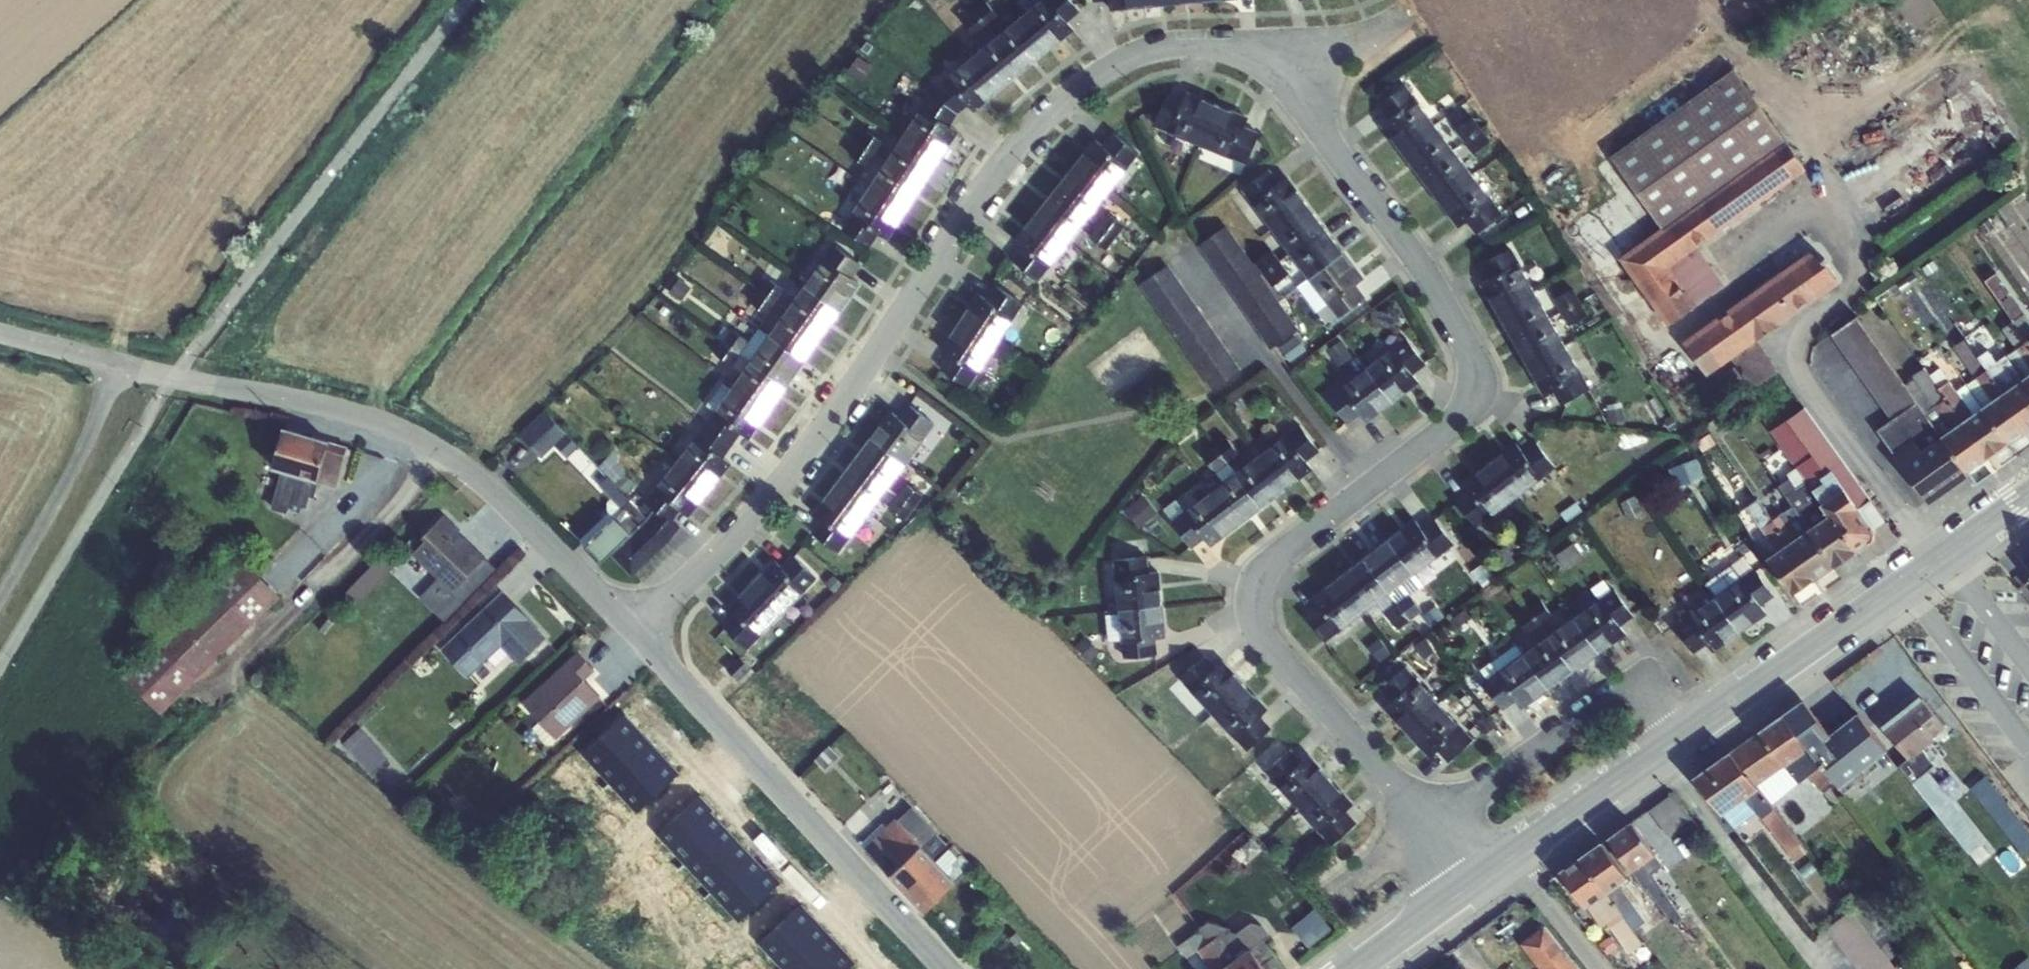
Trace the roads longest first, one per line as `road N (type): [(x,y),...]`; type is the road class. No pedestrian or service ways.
road 1 (residential): [(1430,818),(1273,649),(1255,603),(1270,562),(1459,415),(1473,361),(1435,287),(1255,44)]
road 2 (residential): [(626,626),(710,558),(779,483),(875,361),(996,168),(1039,124),(1089,82),(1142,53),(1255,44)]
road 3 (residential): [(177,381),(350,417),(484,483),(626,626)]
road 4 (residential): [(626,626),(945,968)]
road 5 (secondary): [(1683,738),(2028,498)]
road 6 (residential): [(1430,818),(1640,683),(1683,738)]
road 7 (unclassified): [(119,370),(66,492),(0,601)]
road 8 (secondary): [(1513,856),(1683,738)]
road 9 (residential): [(1255,44),(1367,41),(1406,22)]
road 10 (secondary): [(1357,968),(1481,879)]
road 11 (residential): [(1513,856),(1600,968)]
road 12 (unclassified): [(0,338),(119,370)]

